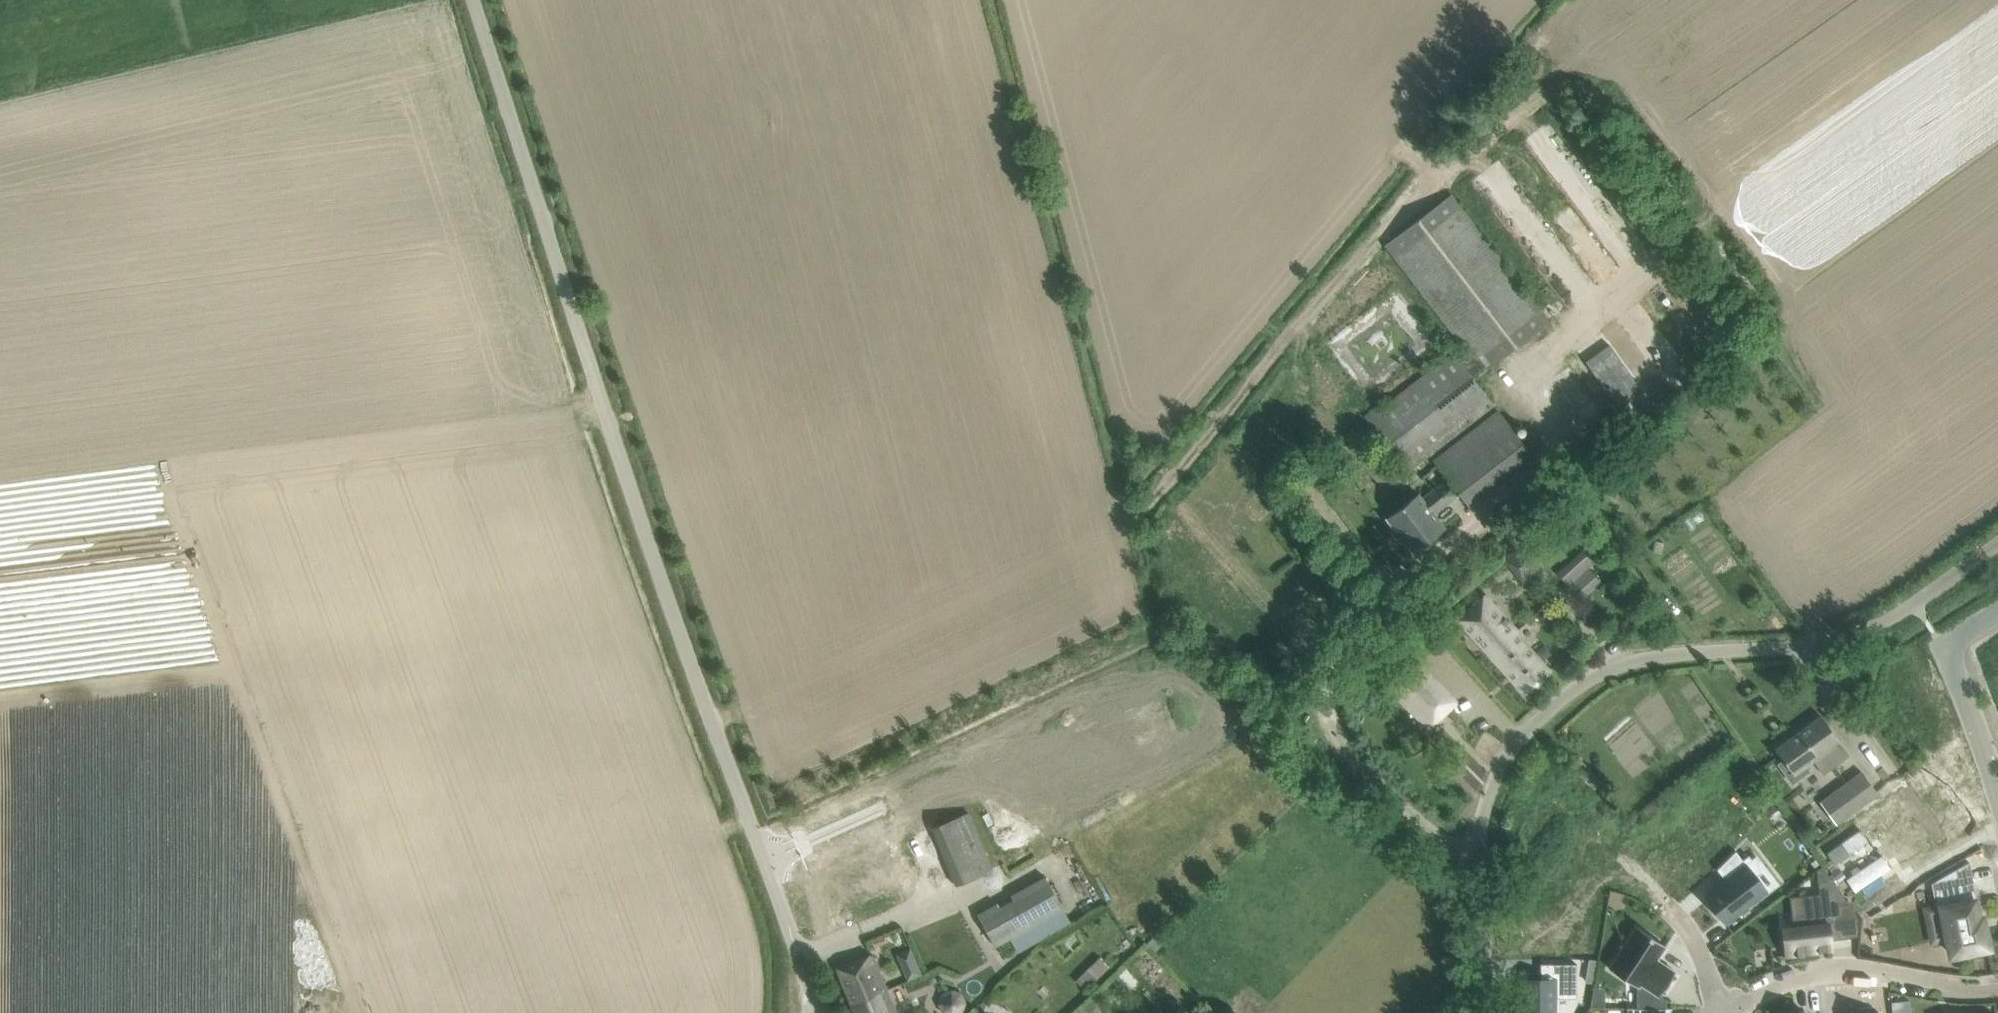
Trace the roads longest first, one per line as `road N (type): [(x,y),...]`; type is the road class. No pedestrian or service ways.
road 1 (unclassified): [(814,1012),(575,326),(480,0)]
road 2 (unclassified): [(1487,1012),(1480,859),(1485,804),(1509,755),(1544,713),(1588,678),(1651,656),(1821,642),(1872,628),(1997,544)]
road 3 (residential): [(1738,1003),(1787,973),(1820,968),(1997,982)]
road 4 (residential): [(1738,1003),(1667,905),(1608,846)]
road 5 (residential): [(1947,649),(1997,791)]

